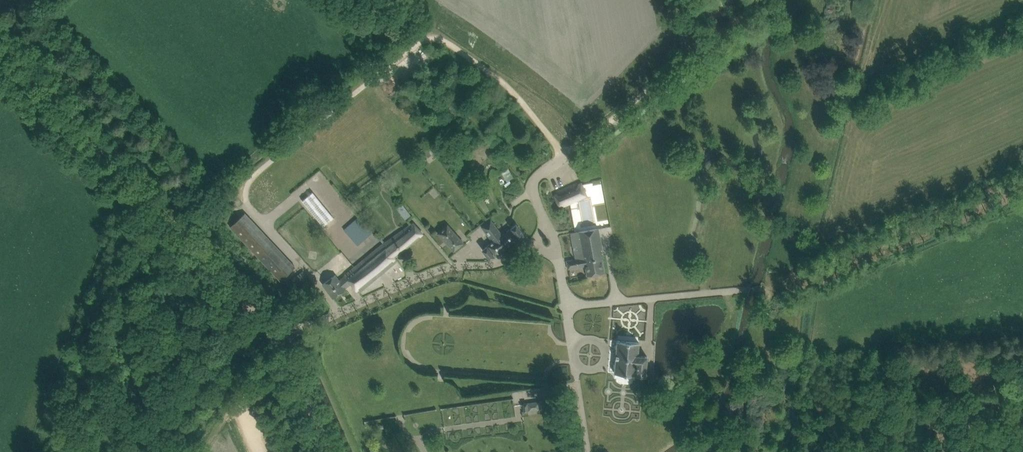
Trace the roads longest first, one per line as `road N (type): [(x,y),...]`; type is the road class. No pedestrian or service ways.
road 1 (unclassified): [(282,340),(0,39)]
road 2 (unclassified): [(282,340),(239,399),(262,451)]
road 3 (unclassified): [(325,451),(282,340)]

